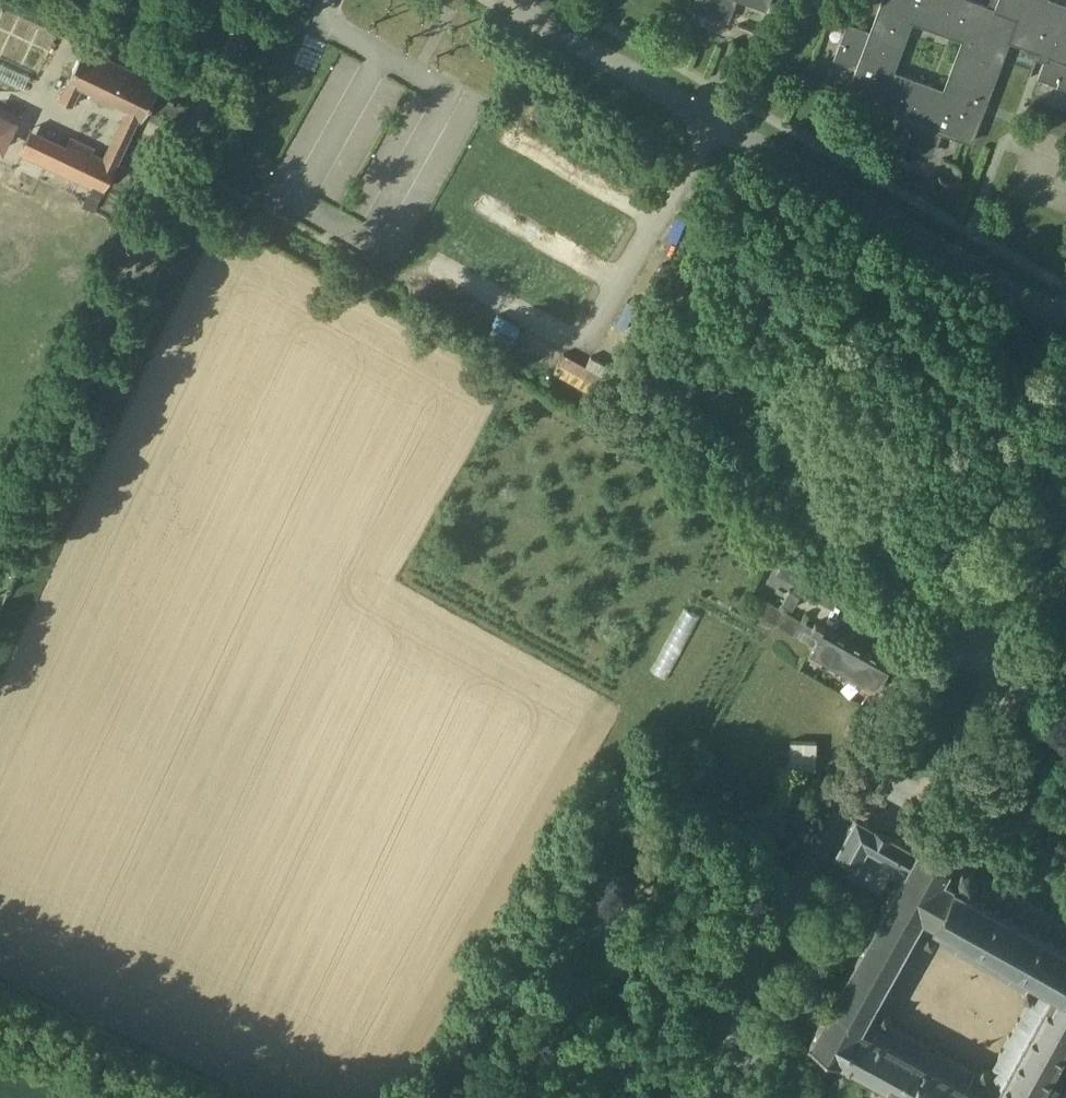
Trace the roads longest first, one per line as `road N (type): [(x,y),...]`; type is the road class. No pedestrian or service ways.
road 1 (unclassified): [(693,1097),(811,866),(939,665),(1019,578),(1065,495)]
road 2 (track): [(166,1097),(0,1024)]

